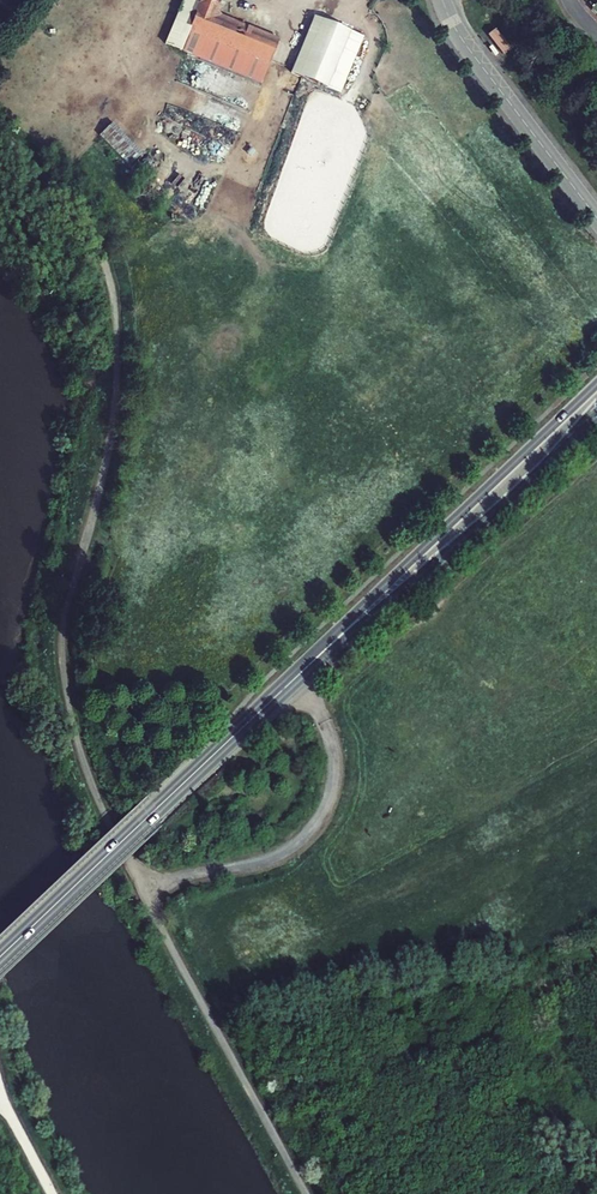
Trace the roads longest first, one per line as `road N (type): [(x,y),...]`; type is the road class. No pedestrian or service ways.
road 1 (secondary): [(596,384),(294,680)]
road 2 (secondary): [(0,957),(294,680)]
road 3 (secondary): [(294,680),(596,415)]
road 4 (track): [(294,680),(319,710),(333,754),(329,795),(315,823),(258,860),(138,880)]
road 5 (tertiary): [(596,218),(478,62),(443,0)]

